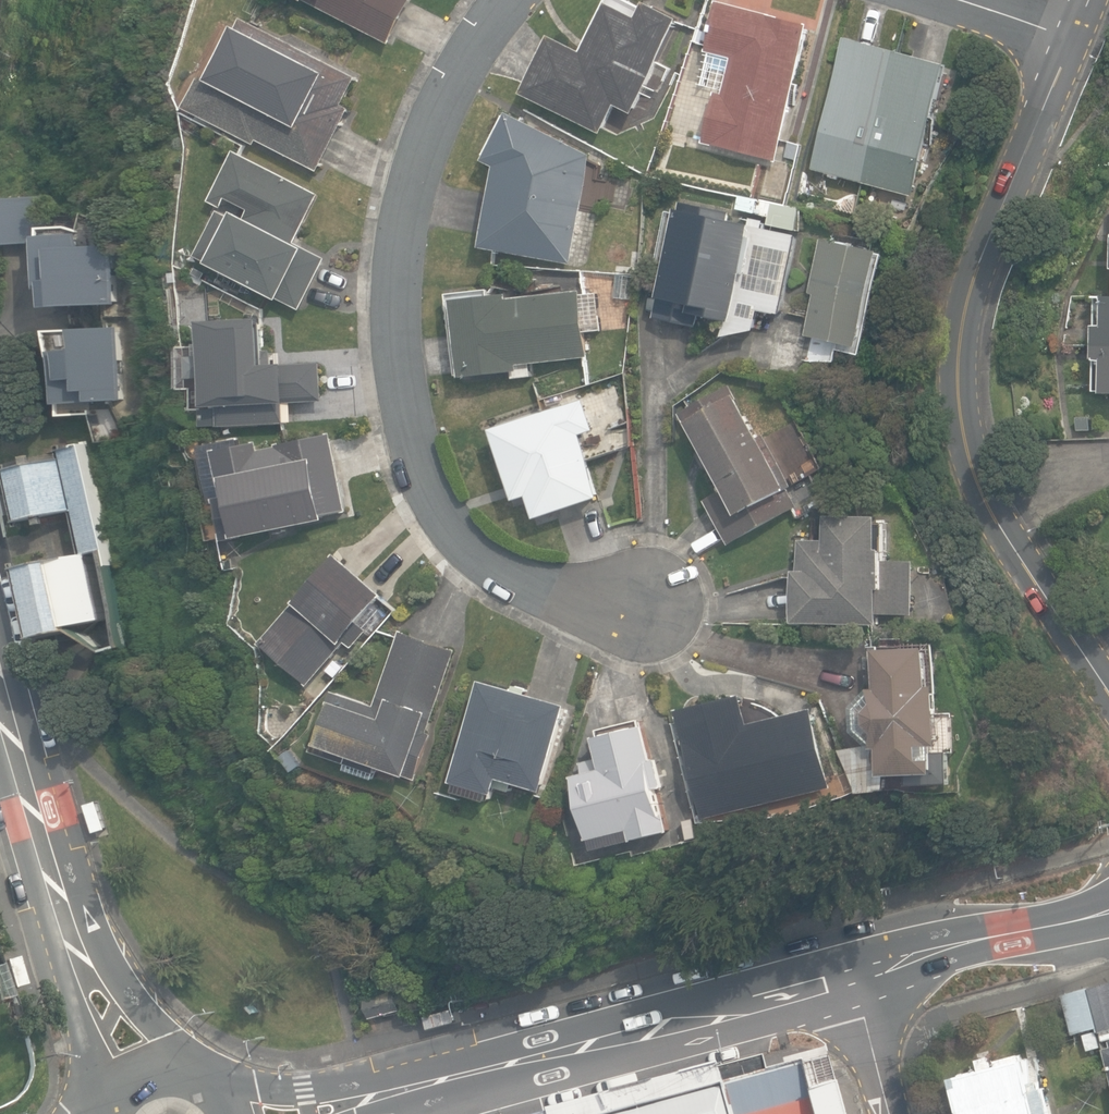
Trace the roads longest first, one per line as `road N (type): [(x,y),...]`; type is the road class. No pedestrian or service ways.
road 1 (residential): [(509,0),(433,134),(405,238),(405,379),(420,447),(441,512),(494,563),(555,595),(653,608)]
road 2 (residential): [(1073,37),(966,315),(960,398),(979,483),(998,522),(1108,689)]
road 3 (secondary): [(316,1113),(862,972)]
road 4 (secondary): [(137,1081),(72,934),(0,709)]
road 5 (secondary): [(862,972),(1108,907)]
road 6 (residential): [(894,1113),(862,972)]
road 7 (residential): [(1073,37),(956,0)]

